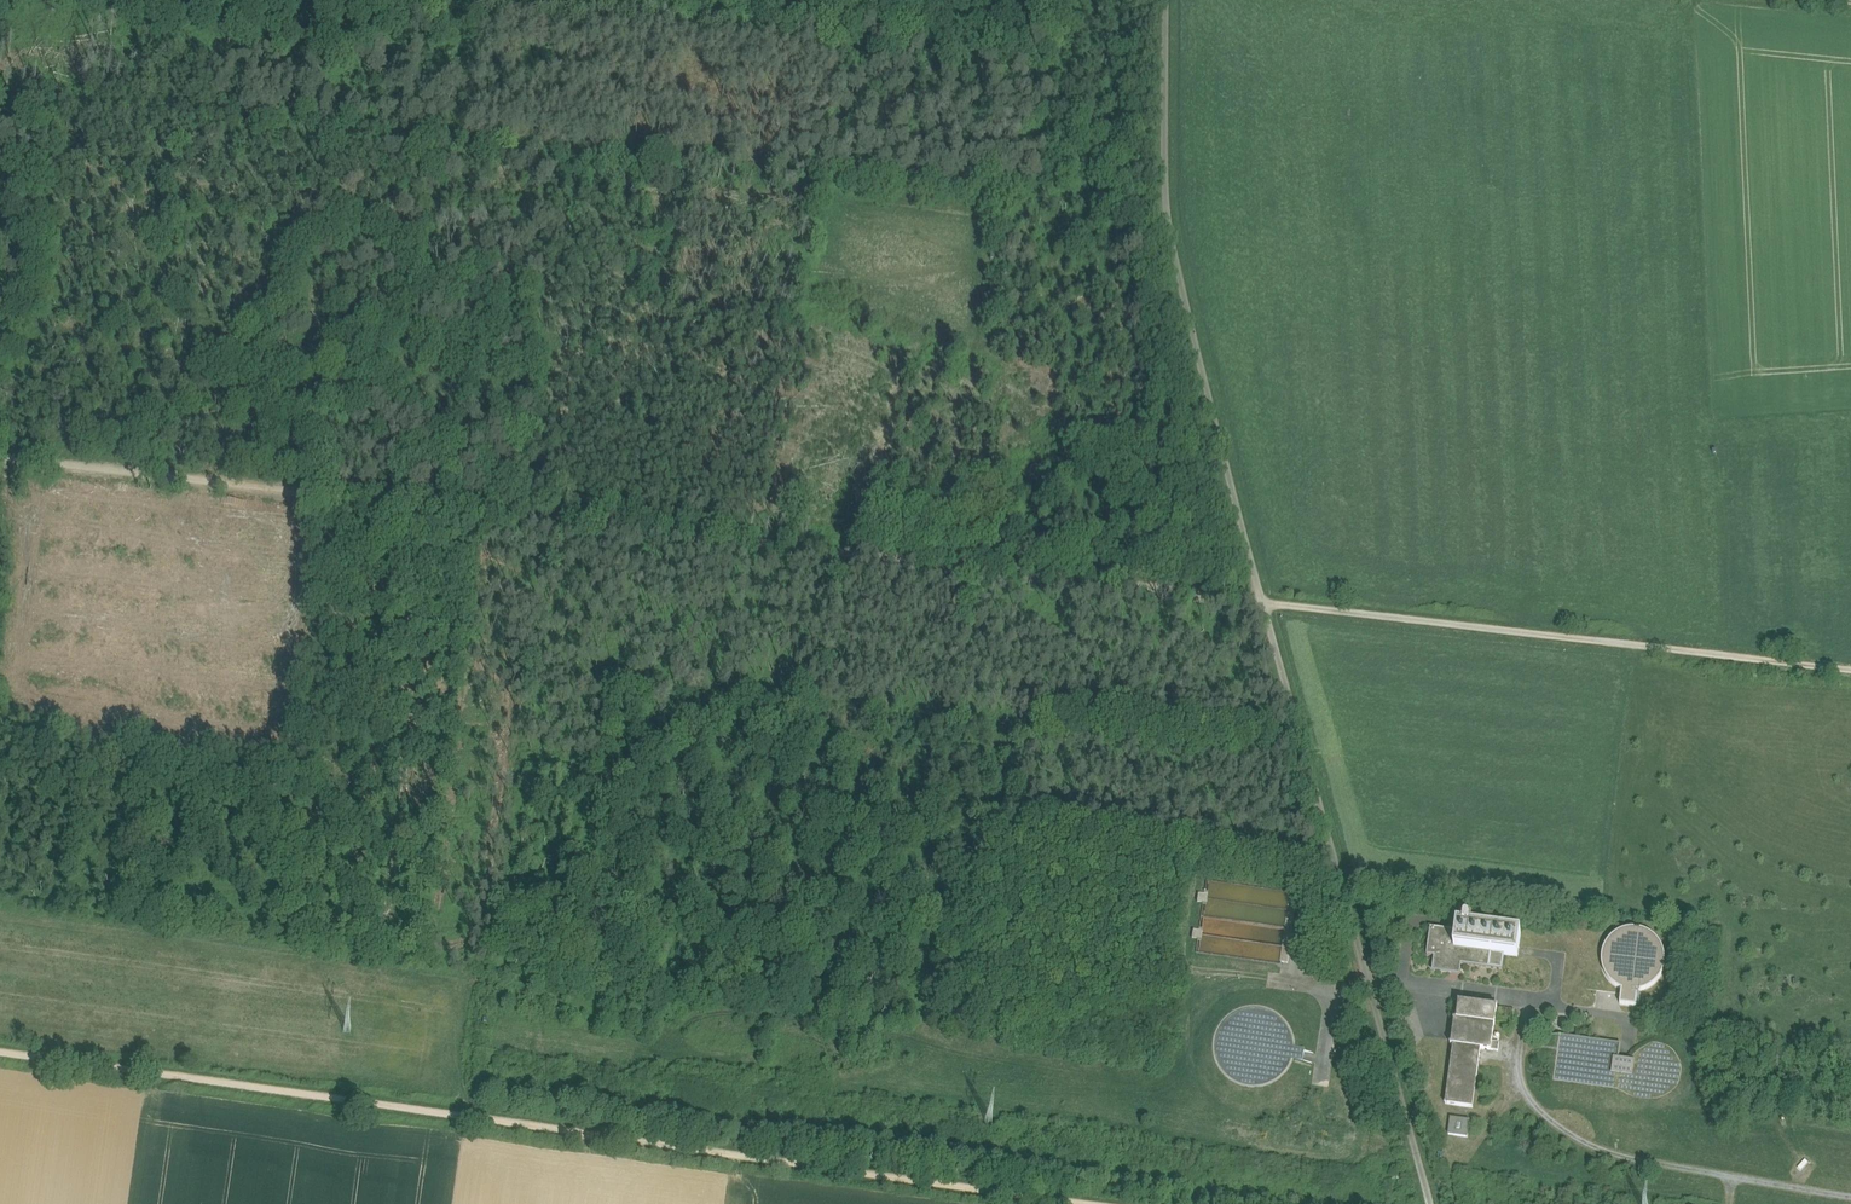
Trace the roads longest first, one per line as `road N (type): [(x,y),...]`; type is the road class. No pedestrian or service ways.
road 1 (track): [(0,456),(1850,669)]
road 2 (unclassified): [(1164,0),(1164,213),(1432,1203)]
road 3 (track): [(0,1052),(1076,1203)]
road 4 (track): [(1850,1197),(1643,1162),(1563,1132),(1519,1082),(1526,1001)]

